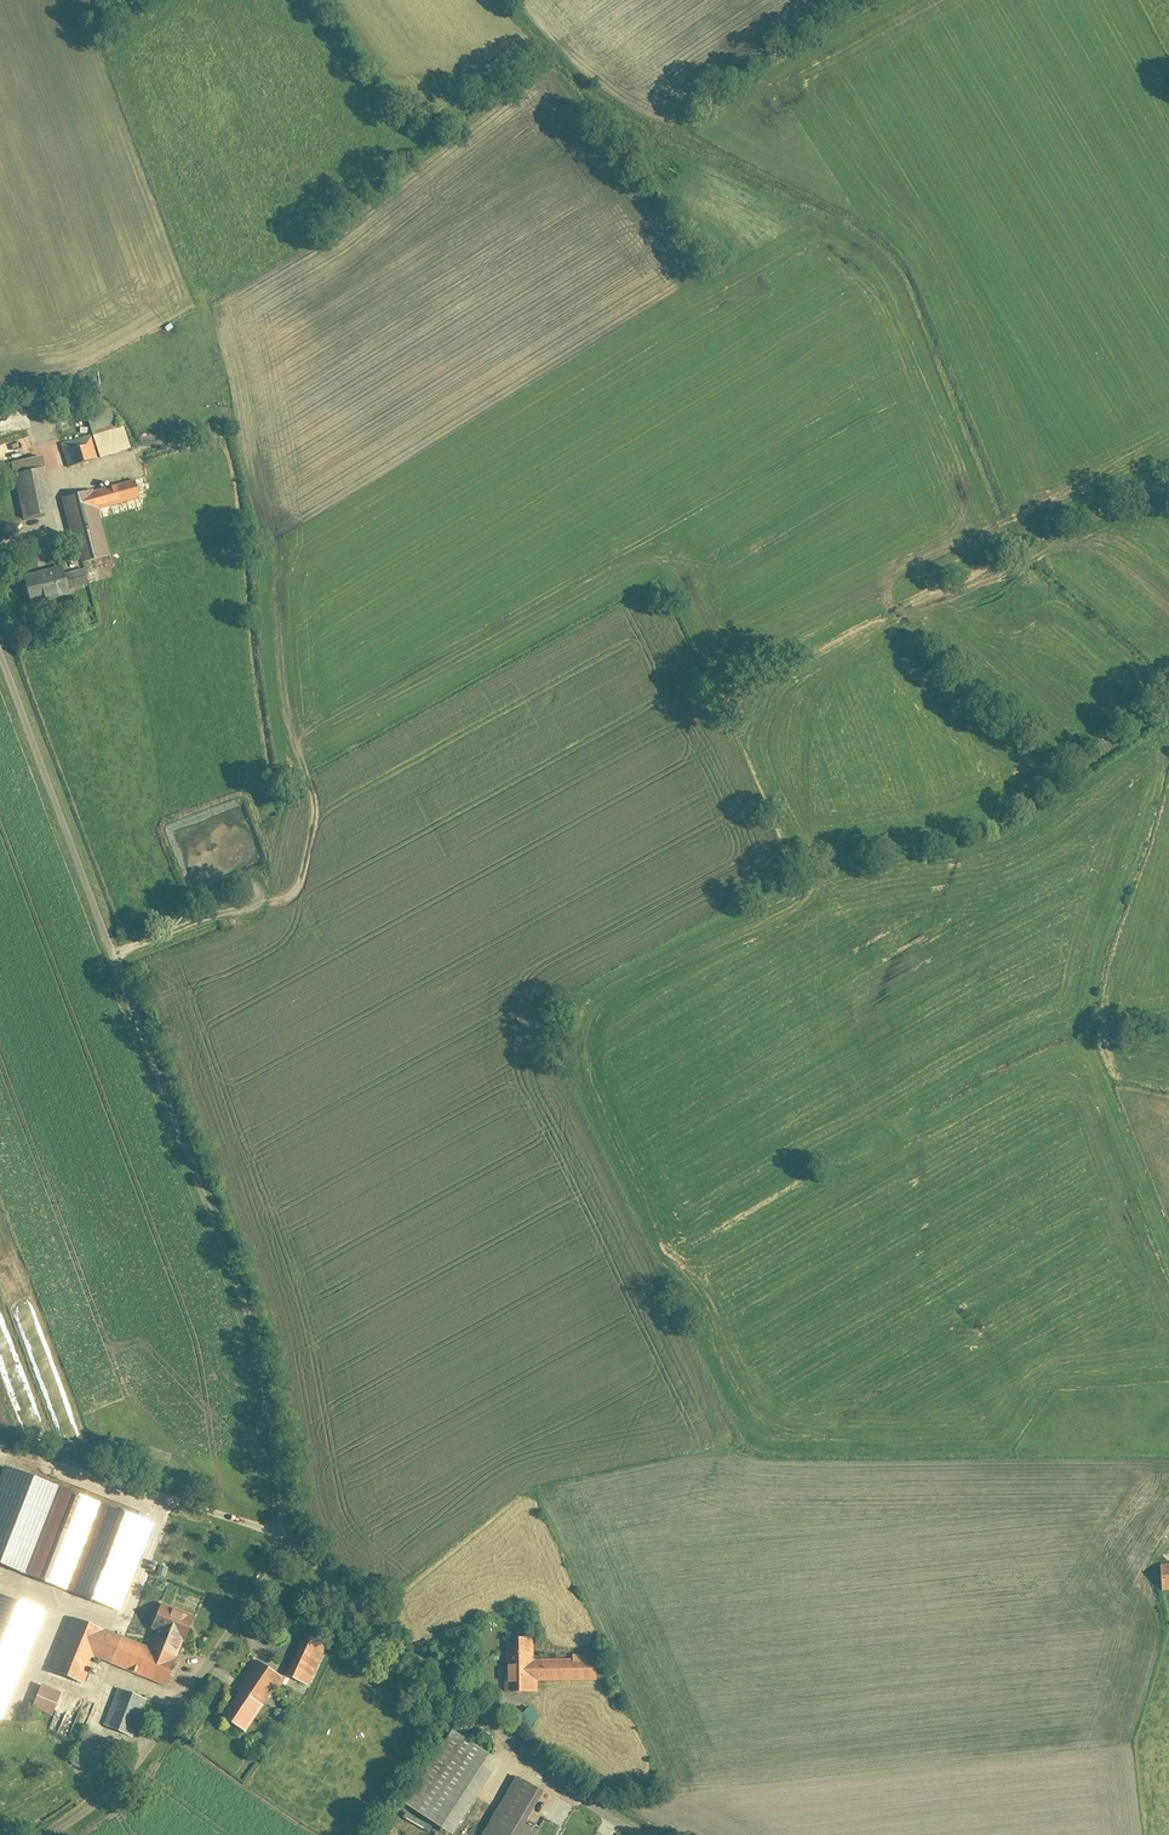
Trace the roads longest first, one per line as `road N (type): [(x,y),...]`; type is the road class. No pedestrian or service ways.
road 1 (residential): [(293,1540),(245,1304),(0,644)]
road 2 (residential): [(293,1540),(633,1834)]
road 3 (residential): [(47,1834),(123,1769),(293,1540)]
road 4 (residential): [(0,1452),(293,1540)]

